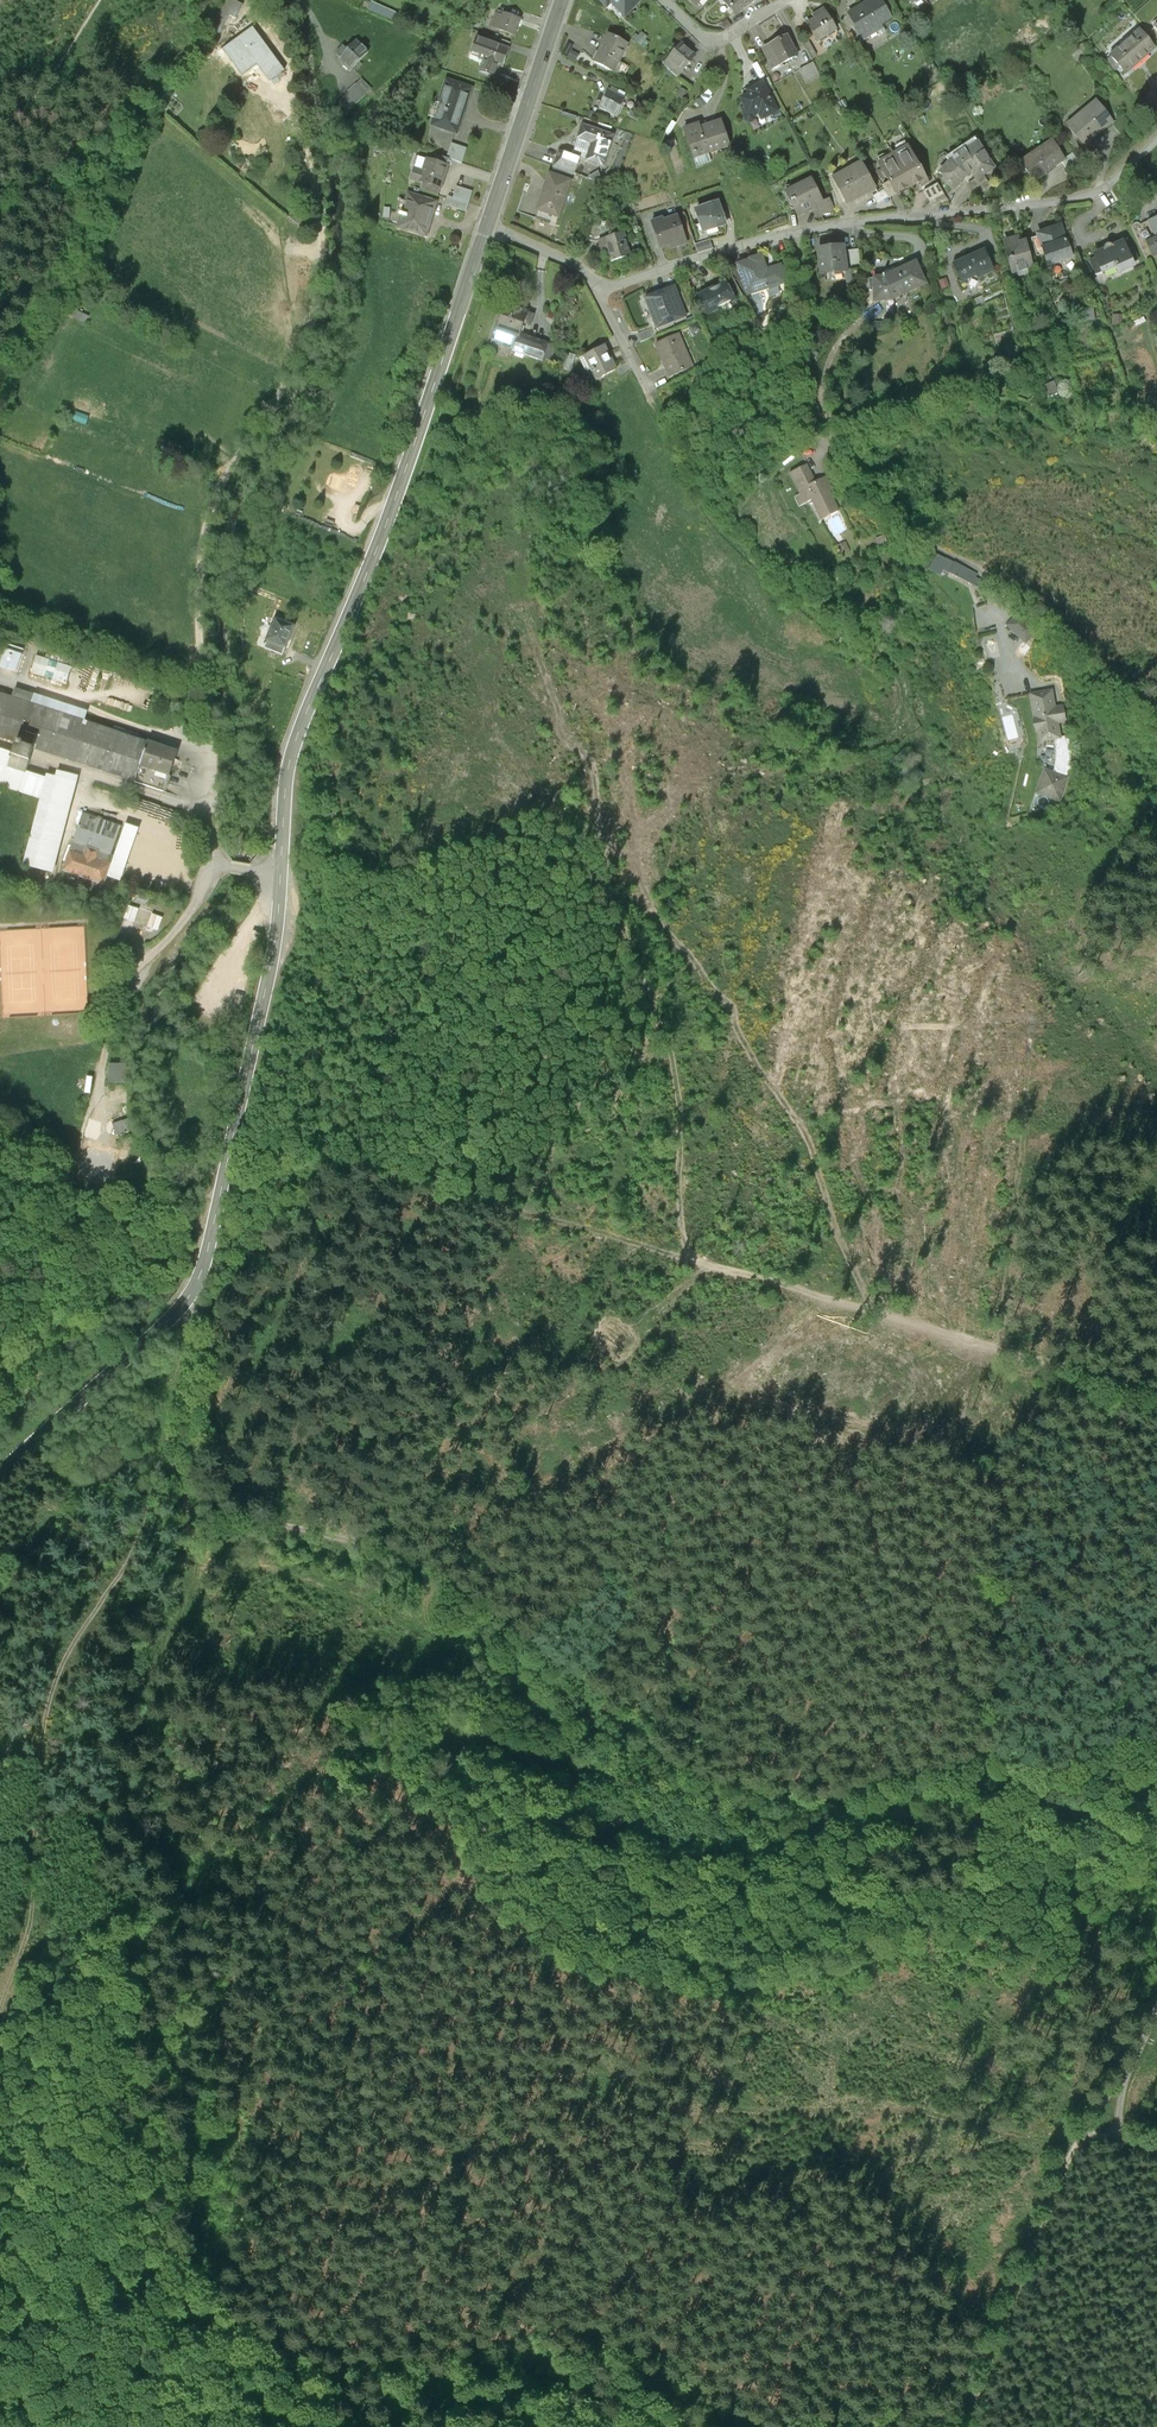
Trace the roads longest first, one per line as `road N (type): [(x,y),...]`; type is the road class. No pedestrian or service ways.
road 1 (track): [(190,1304),(169,1437),(185,1491),(228,1516),(382,1551),(462,1585),(651,1747),(691,1773),(780,1798),(825,1800),(947,1766),(1018,1761),(1061,1770),(1124,1741),(1156,1740)]
road 2 (track): [(185,1491),(198,1571),(162,1655),(167,1827),(132,2054),(160,2170),(163,2263),(197,2353),(355,2422),(439,2413)]
road 3 (secondary): [(488,229),(386,524),(310,699),(288,790),(281,878)]
road 4 (residential): [(1156,140),(1090,193),(793,234),(598,292)]
road 5 (track): [(171,1460),(83,1652),(50,1747),(36,1877),(0,2009)]
road 6 (track): [(588,762),(620,907),(673,1057),(685,1239),(702,1260)]
road 7 (track): [(199,1551),(415,1617),(472,1653),(589,1756),(585,1777),(564,1776)]
road 8 (track): [(702,1260),(1156,1395)]
road 9 (unclassified): [(281,878),(219,868),(136,975),(66,1199)]
road 10 (track): [(658,414),(727,538),(825,622),(894,662),(917,724)]
road 11 (track): [(1087,2133),(1072,2149),(963,2426)]
road 12 (track): [(0,2194),(21,2326),(109,2391),(128,2426)]
road 13 (secondary): [(563,0),(488,229)]
road 14 (track): [(1156,2009),(1126,2077),(1087,2133),(1156,2150)]
road 15 (track): [(702,1260),(509,1210)]
road 16 (track): [(0,142),(103,0)]
road 17 (residential): [(661,0),(698,36),(719,42),(789,0)]
road 18 (residential): [(598,292),(658,414)]
road 19 (residential): [(488,229),(577,266),(598,292)]

